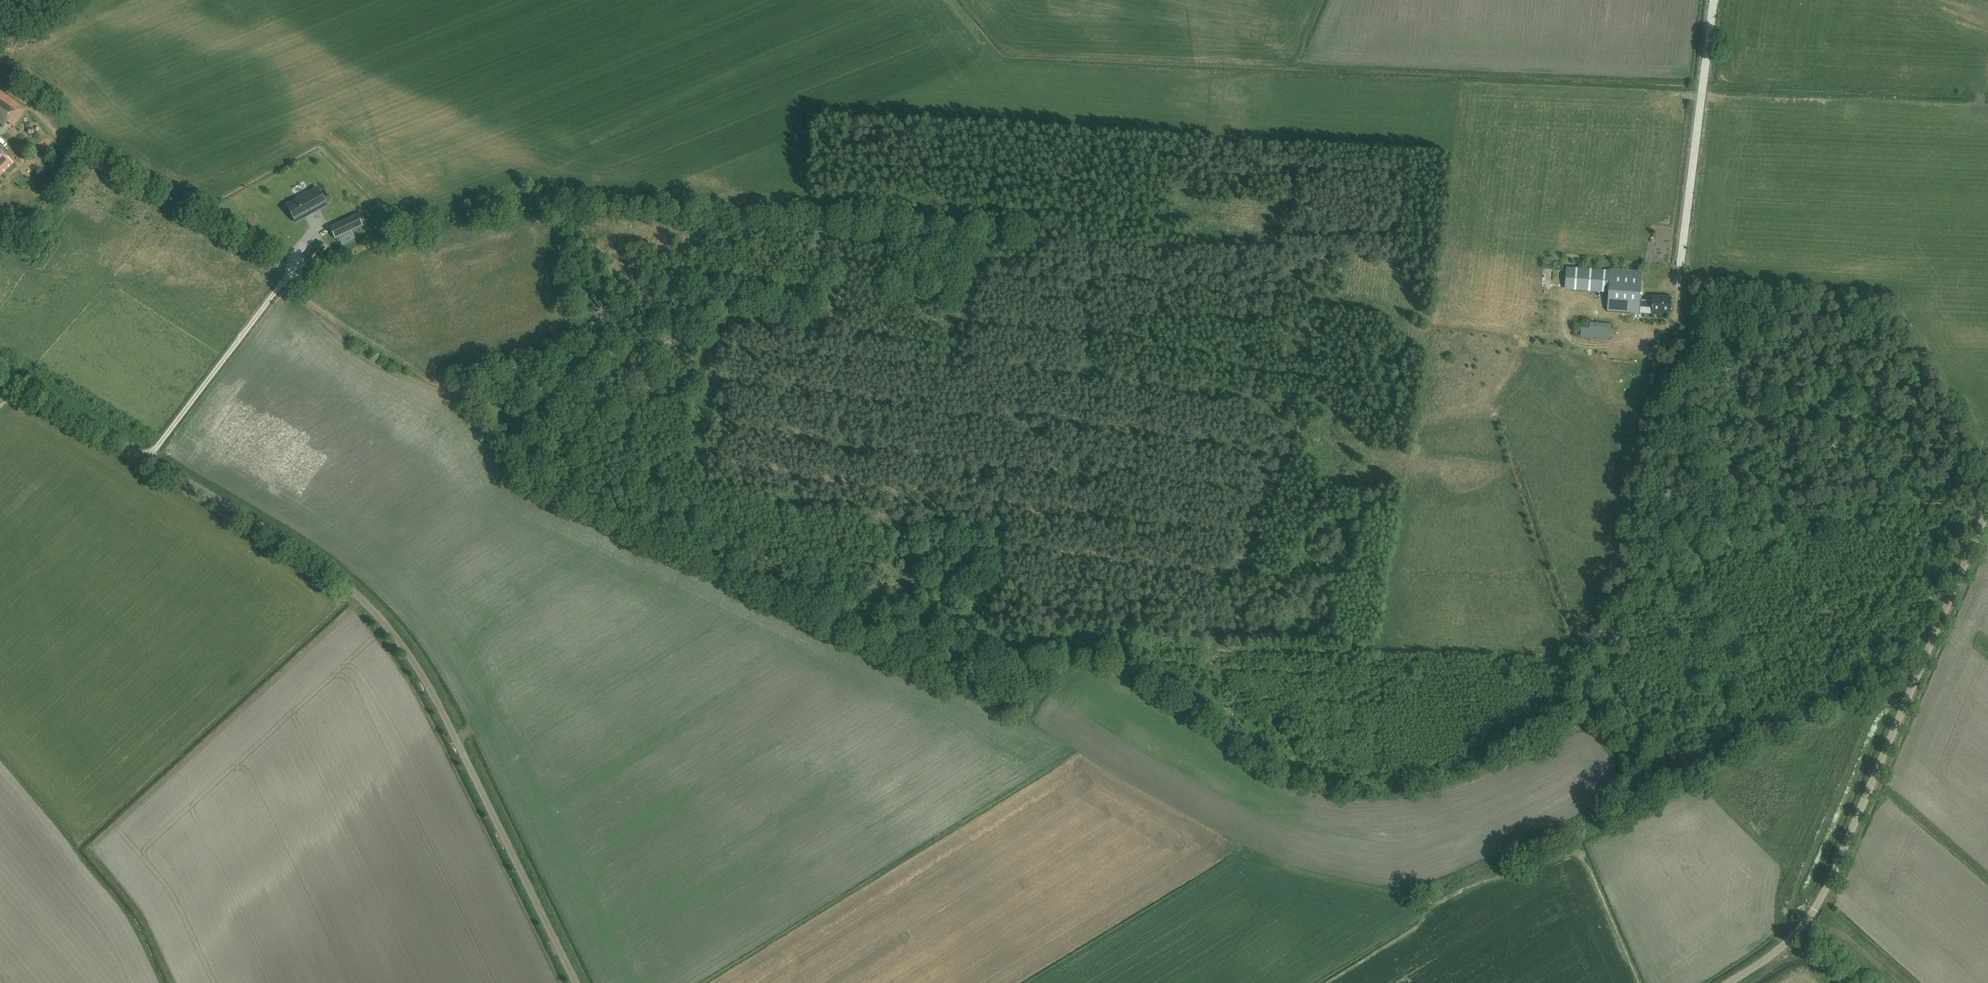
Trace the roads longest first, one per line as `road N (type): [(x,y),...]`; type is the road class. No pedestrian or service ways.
road 1 (unclassified): [(575,982),(431,688),(383,621),(321,564),(0,371)]
road 2 (unclassified): [(1733,982),(1776,952),(1828,885),(1987,503)]
road 3 (track): [(1791,936),(1795,897),(1877,713),(1903,706)]

